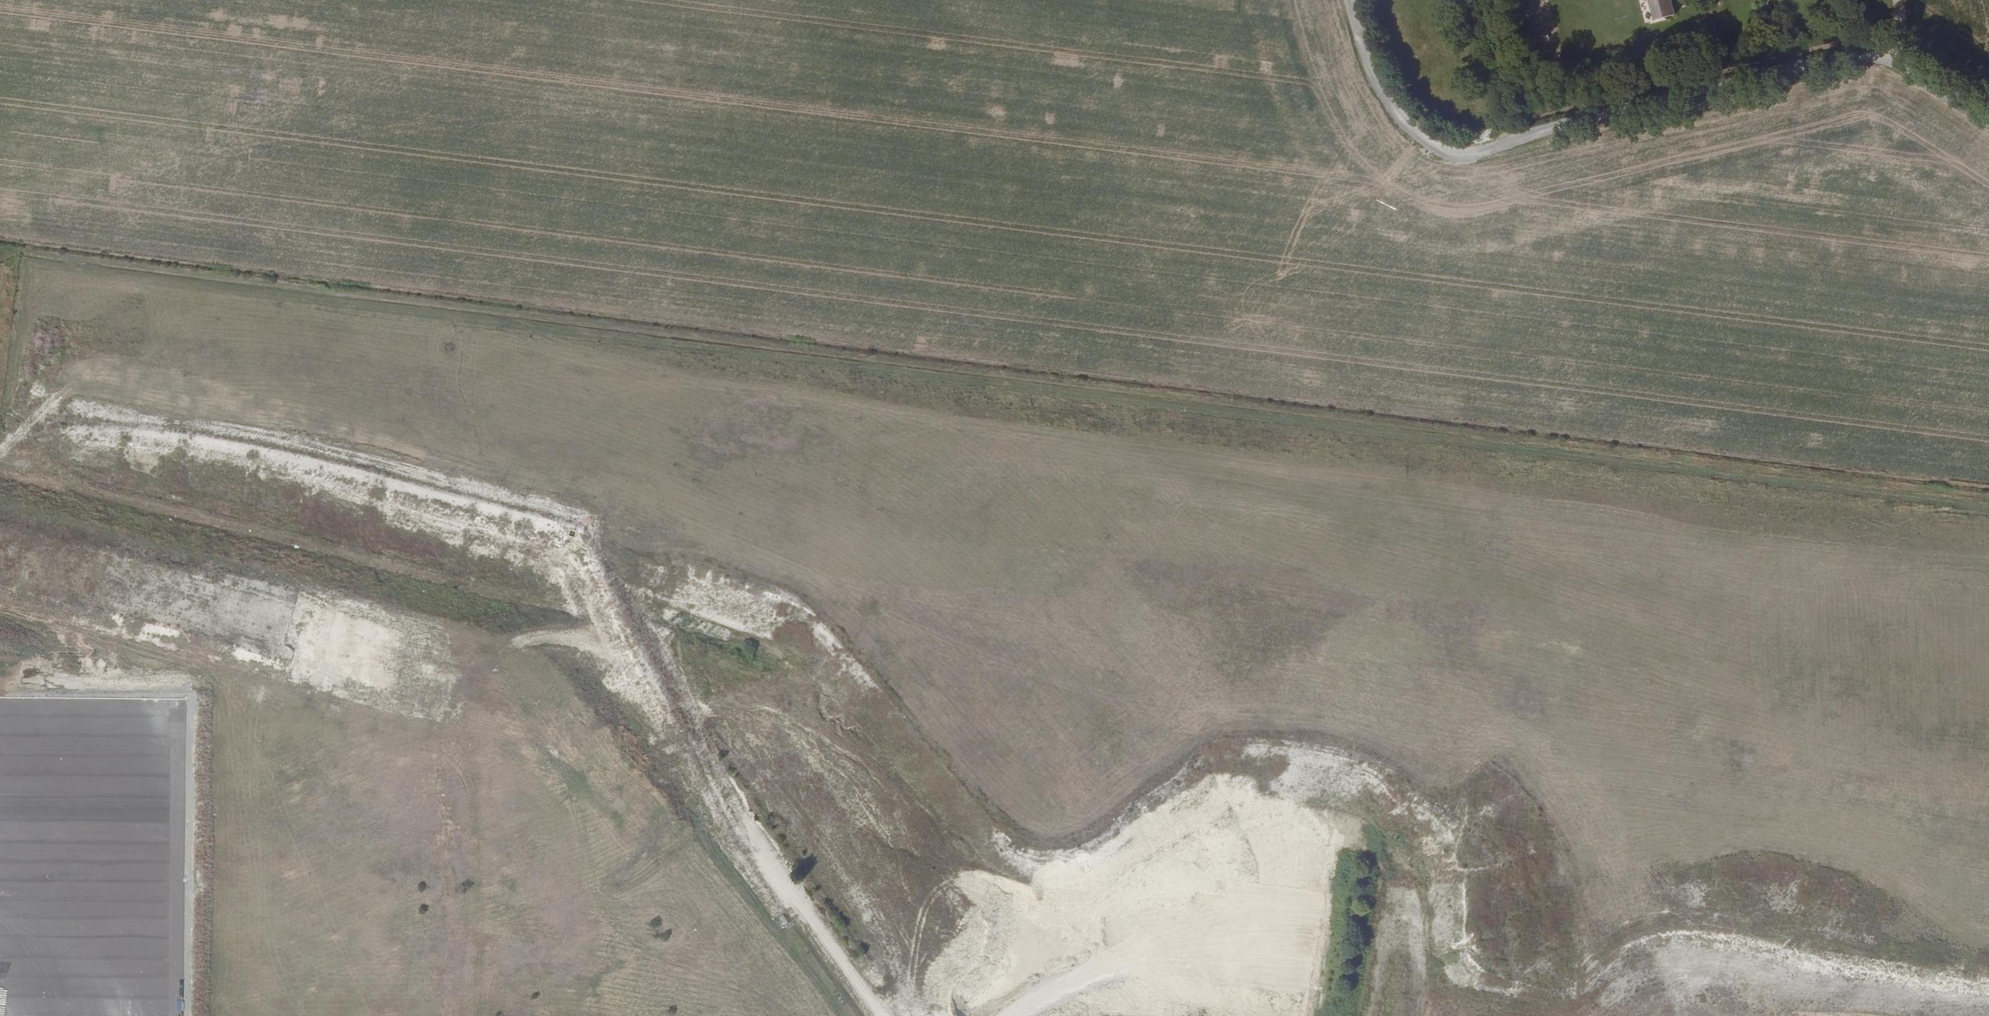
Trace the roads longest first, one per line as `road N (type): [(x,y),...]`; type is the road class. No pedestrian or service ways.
road 1 (track): [(1486,159),(1853,54),(1922,78),(1988,121)]
road 2 (track): [(1988,1001),(1704,934),(1643,933),(1615,955)]
road 3 (track): [(1486,159),(1452,160),(1402,117),(1380,86),(1352,0)]

